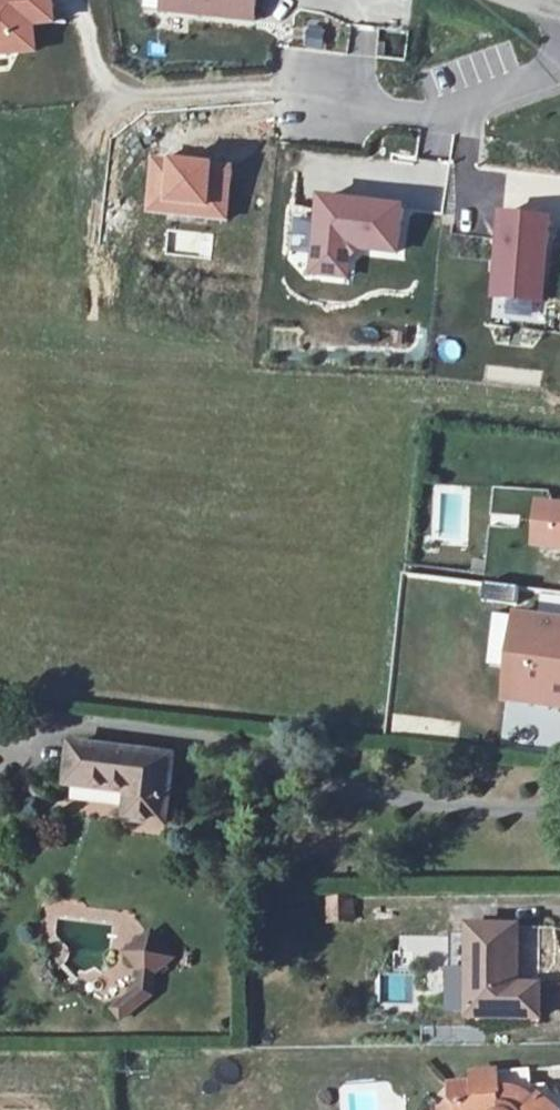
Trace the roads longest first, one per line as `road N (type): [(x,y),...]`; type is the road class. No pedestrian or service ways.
road 1 (residential): [(559,72),(470,114),(379,115),(147,96)]

